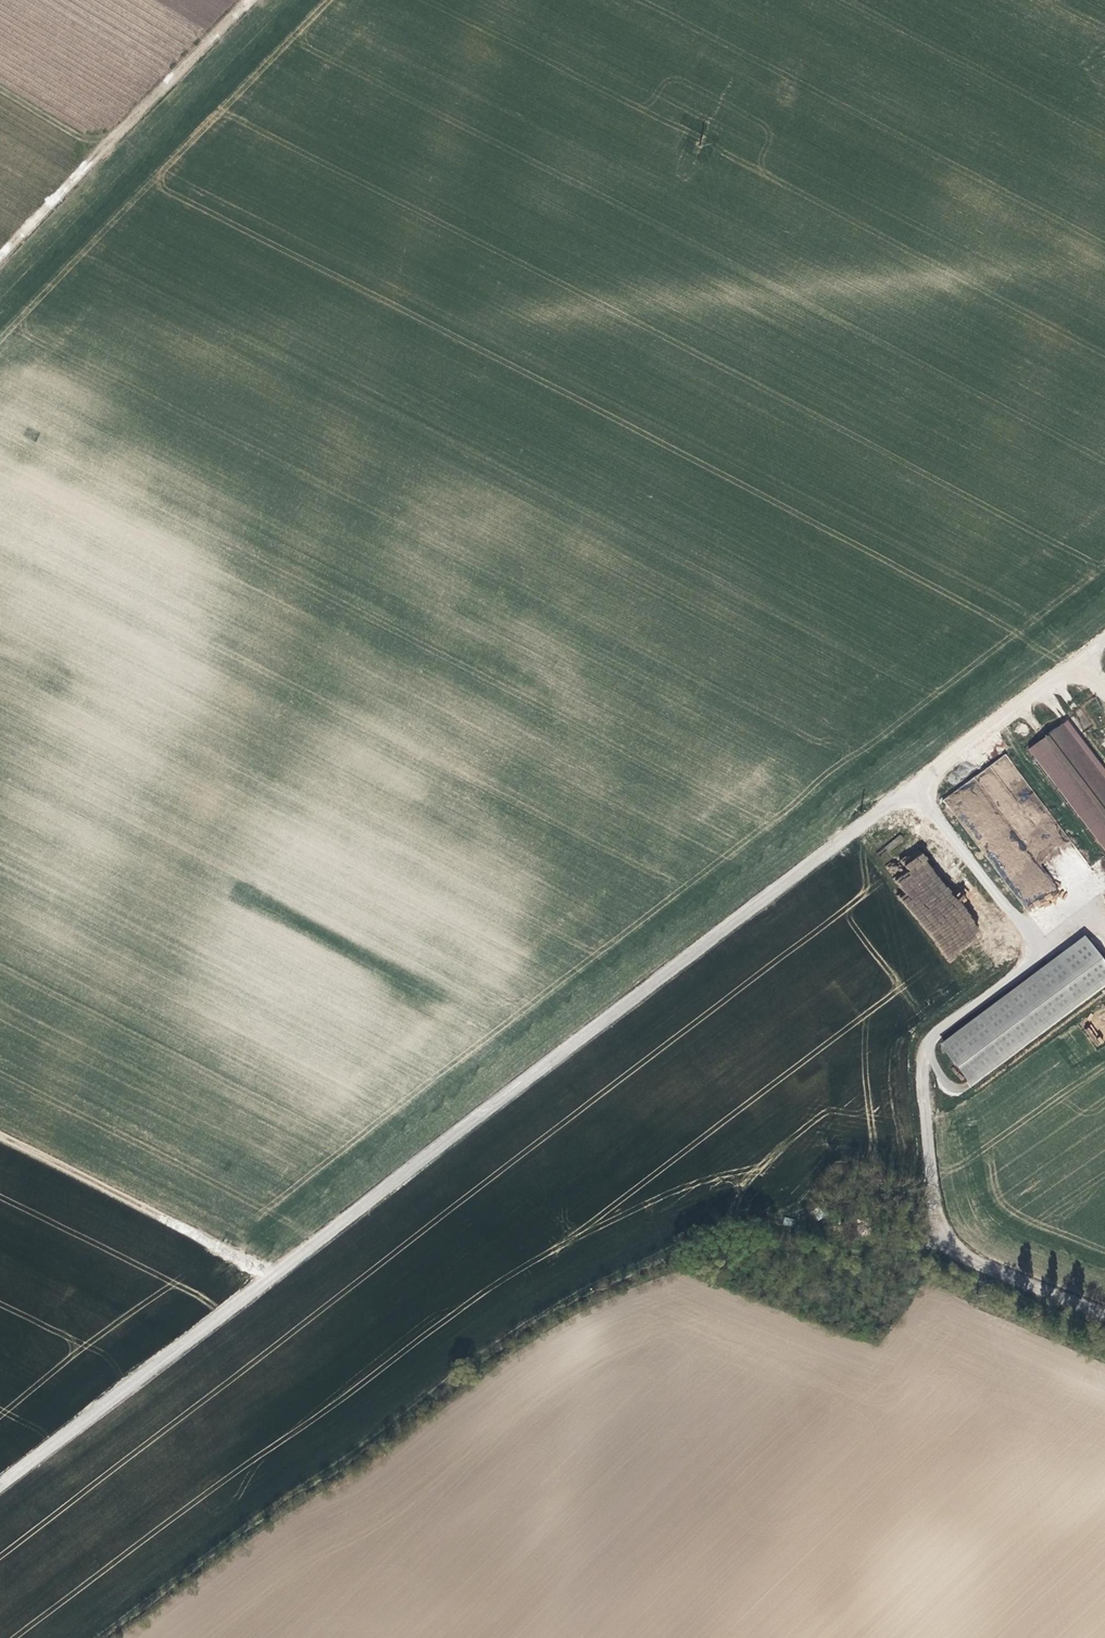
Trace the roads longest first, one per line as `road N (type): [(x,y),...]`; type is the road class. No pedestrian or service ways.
road 1 (track): [(1073,662),(0,1480)]
road 2 (track): [(243,0),(0,251)]
road 3 (track): [(270,1269),(0,1135)]

